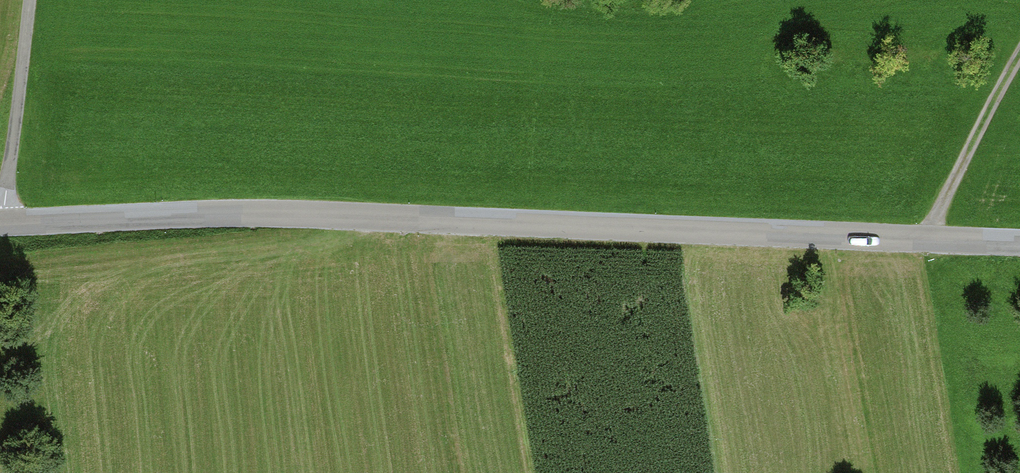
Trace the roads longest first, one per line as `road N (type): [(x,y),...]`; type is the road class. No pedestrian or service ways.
road 1 (residential): [(0,223),(272,213),(1019,244)]
road 2 (track): [(967,472),(927,241),(1019,60)]
road 3 (track): [(3,223),(31,0)]

